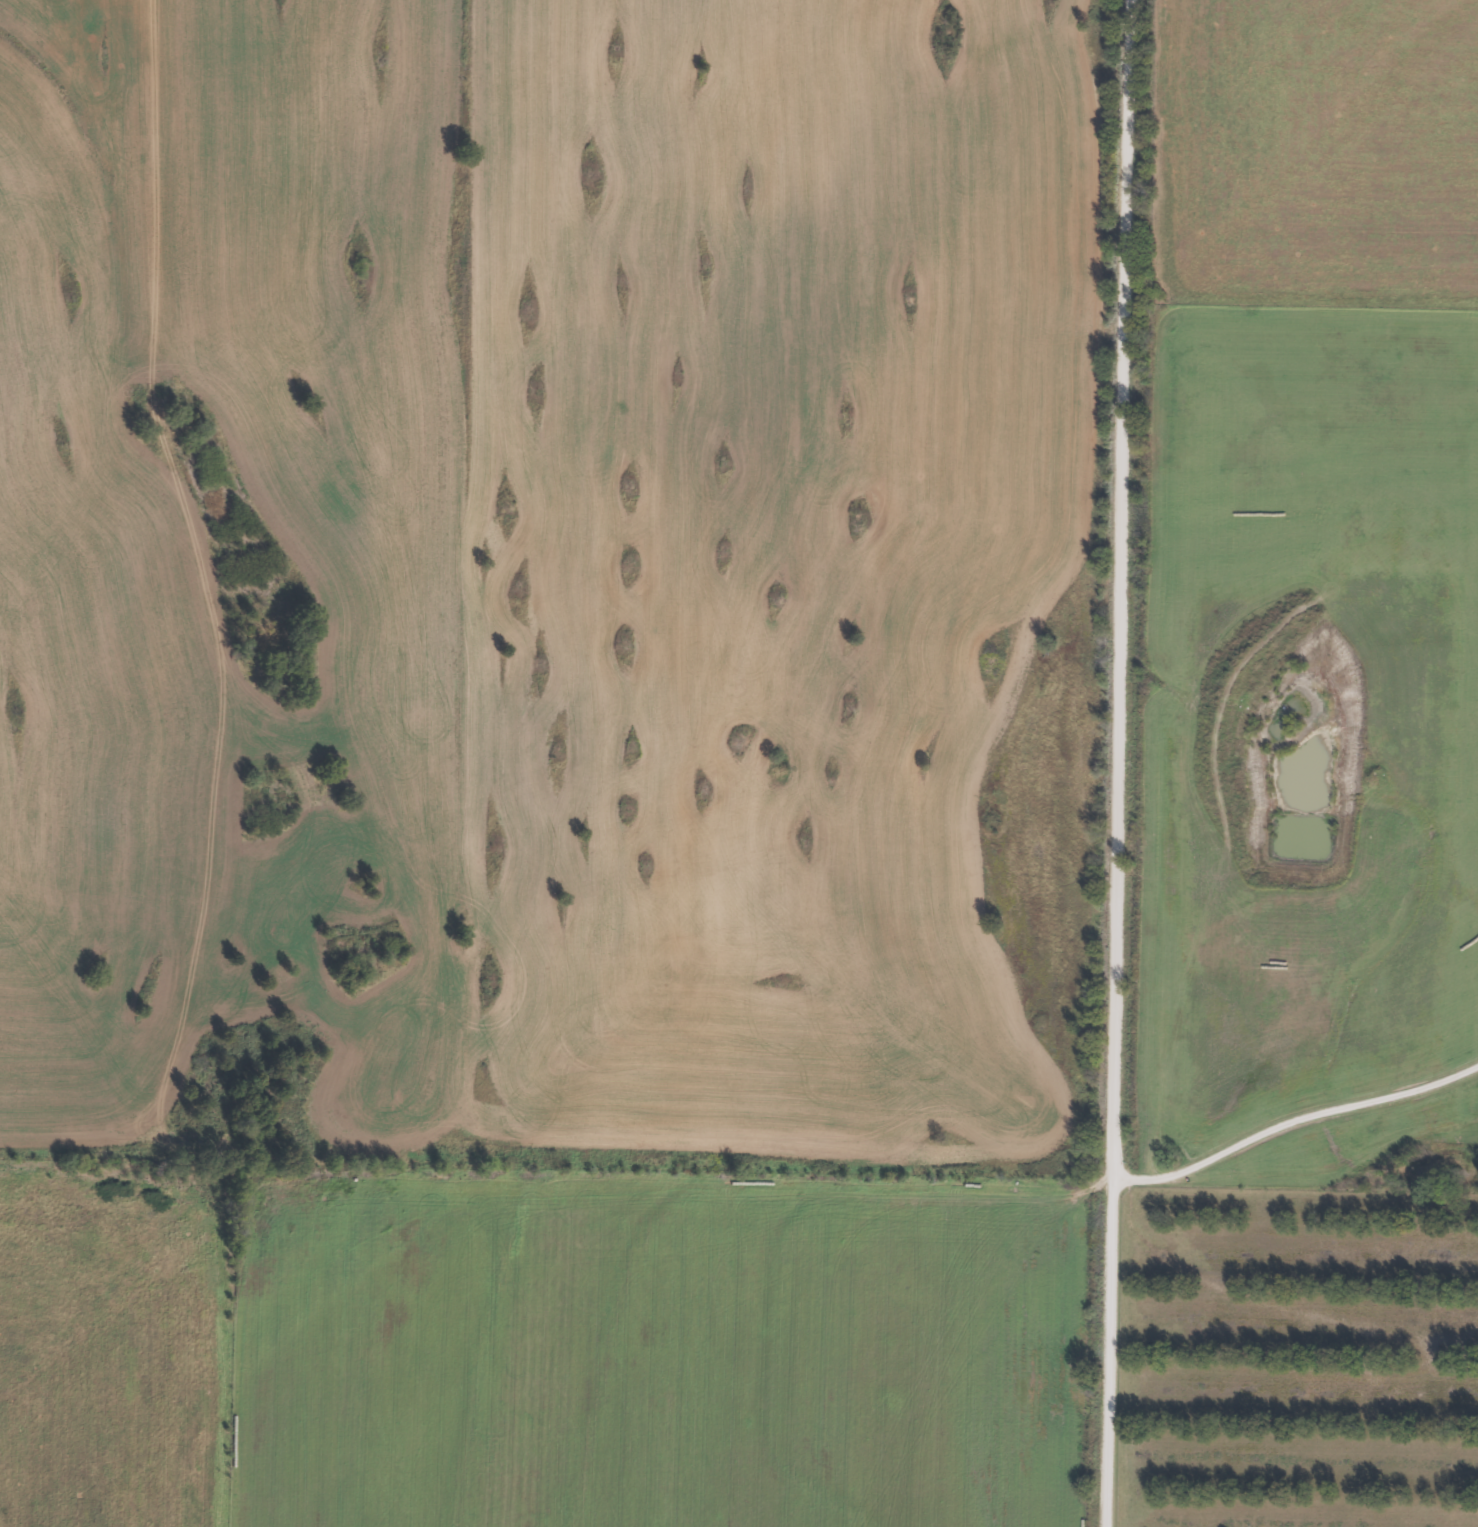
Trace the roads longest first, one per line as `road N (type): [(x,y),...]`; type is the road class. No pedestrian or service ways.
road 1 (residential): [(1094,1526),(1129,0)]

